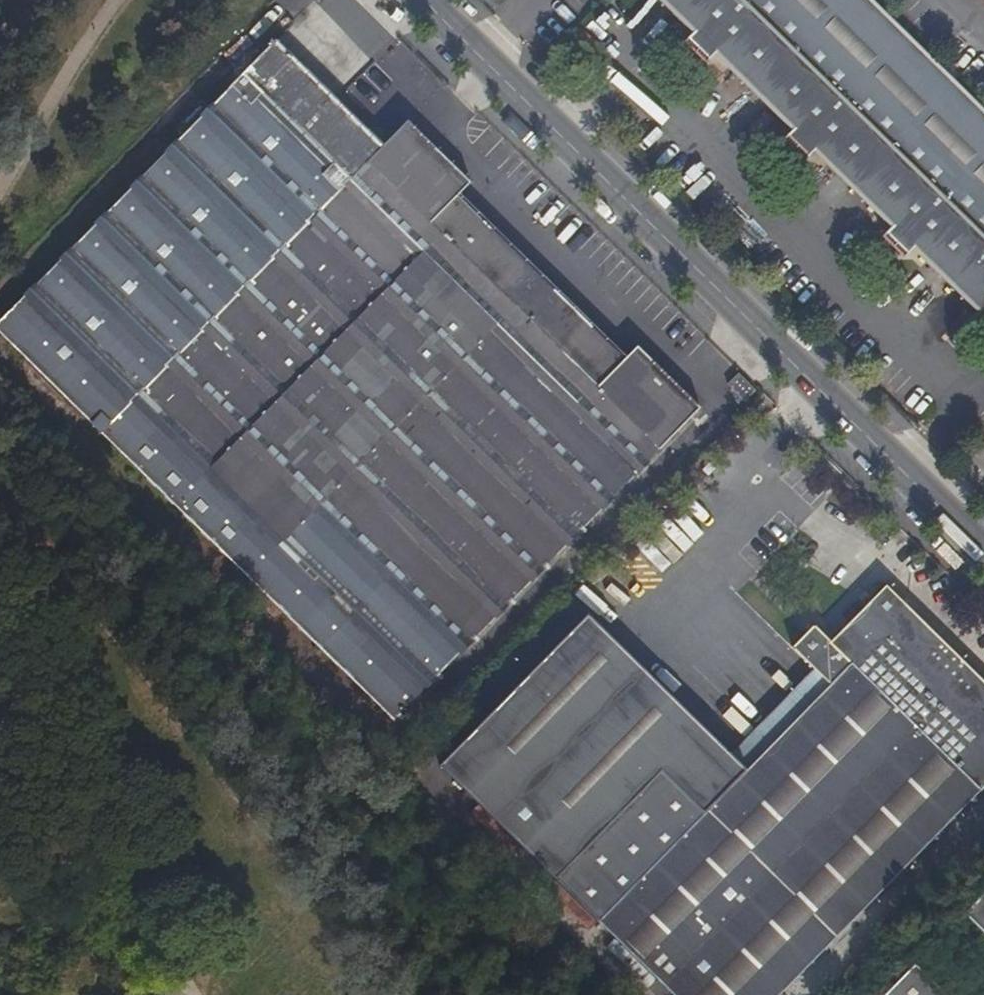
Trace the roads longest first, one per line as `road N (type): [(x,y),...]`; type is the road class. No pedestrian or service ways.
road 1 (tertiary): [(425,0),(983,550)]

